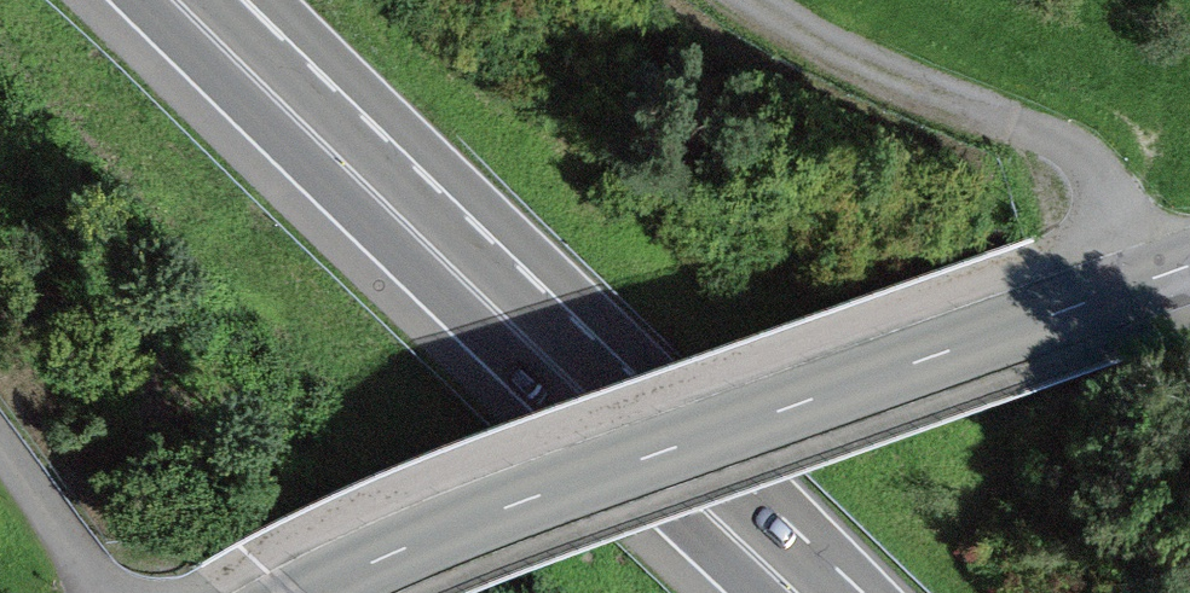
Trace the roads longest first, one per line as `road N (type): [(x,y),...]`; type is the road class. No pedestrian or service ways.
road 1 (tertiary): [(307,592),(464,524),(1084,301)]
road 2 (trunk): [(255,76),(783,592)]
road 3 (track): [(805,0),(1095,166),(1141,283)]
road 4 (track): [(115,592),(0,439)]

